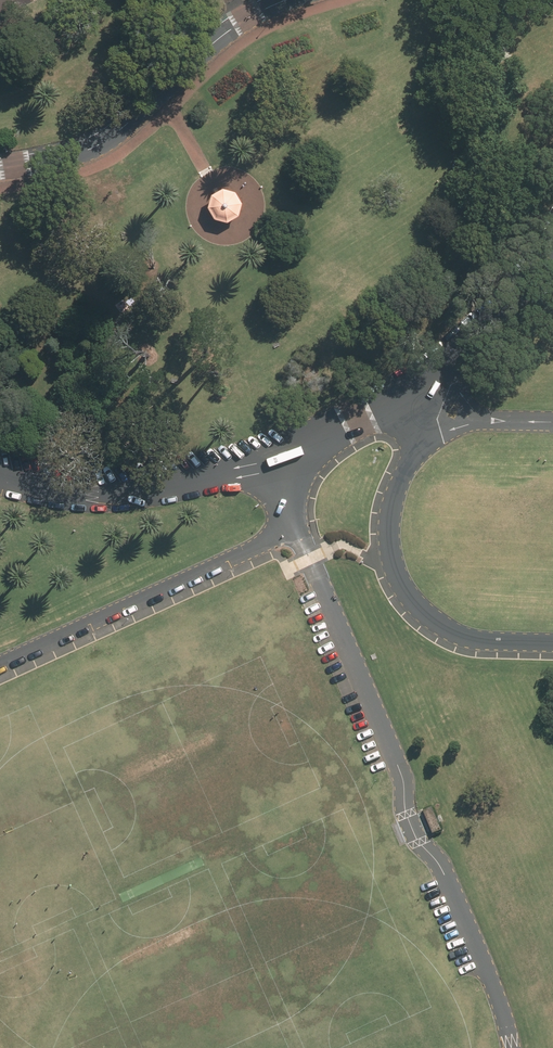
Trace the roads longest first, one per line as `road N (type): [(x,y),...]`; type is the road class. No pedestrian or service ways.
road 1 (residential): [(295,528),(398,765),(412,828),(446,875),(515,1047)]
road 2 (residential): [(0,169),(102,141),(234,27),(291,0)]
road 3 (residential): [(432,427),(408,461),(392,510),(402,586),(425,614),(457,633),(552,644)]
road 4 (residential): [(0,665),(295,528)]
road 5 (residential): [(281,460),(158,494),(0,479)]
road 6 (residential): [(552,240),(482,330),(445,363)]
road 7 (residential): [(400,399),(281,460)]

